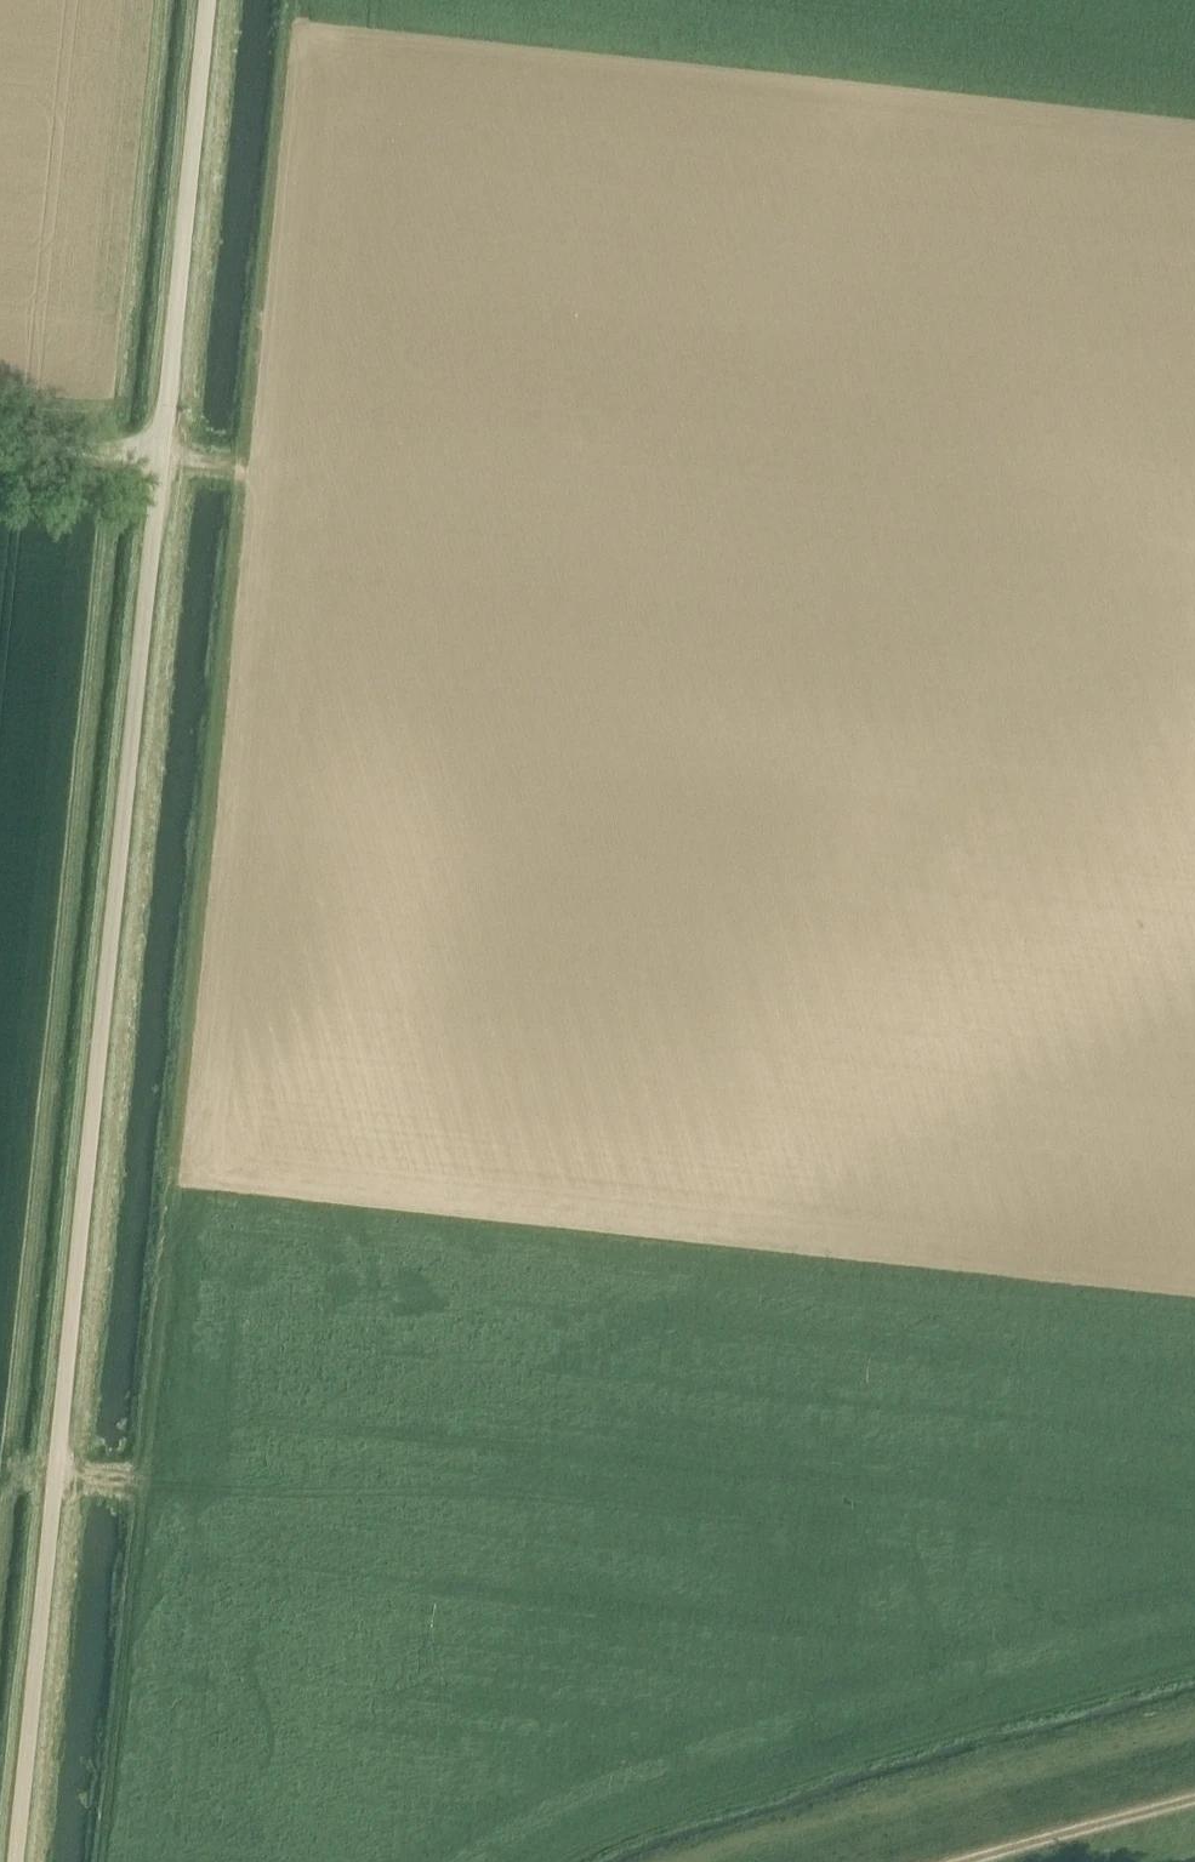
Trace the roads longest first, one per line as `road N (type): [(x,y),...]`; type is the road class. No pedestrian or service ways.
road 1 (unclassified): [(24,1861),(215,0)]
road 2 (track): [(1004,1861),(1194,1804)]

